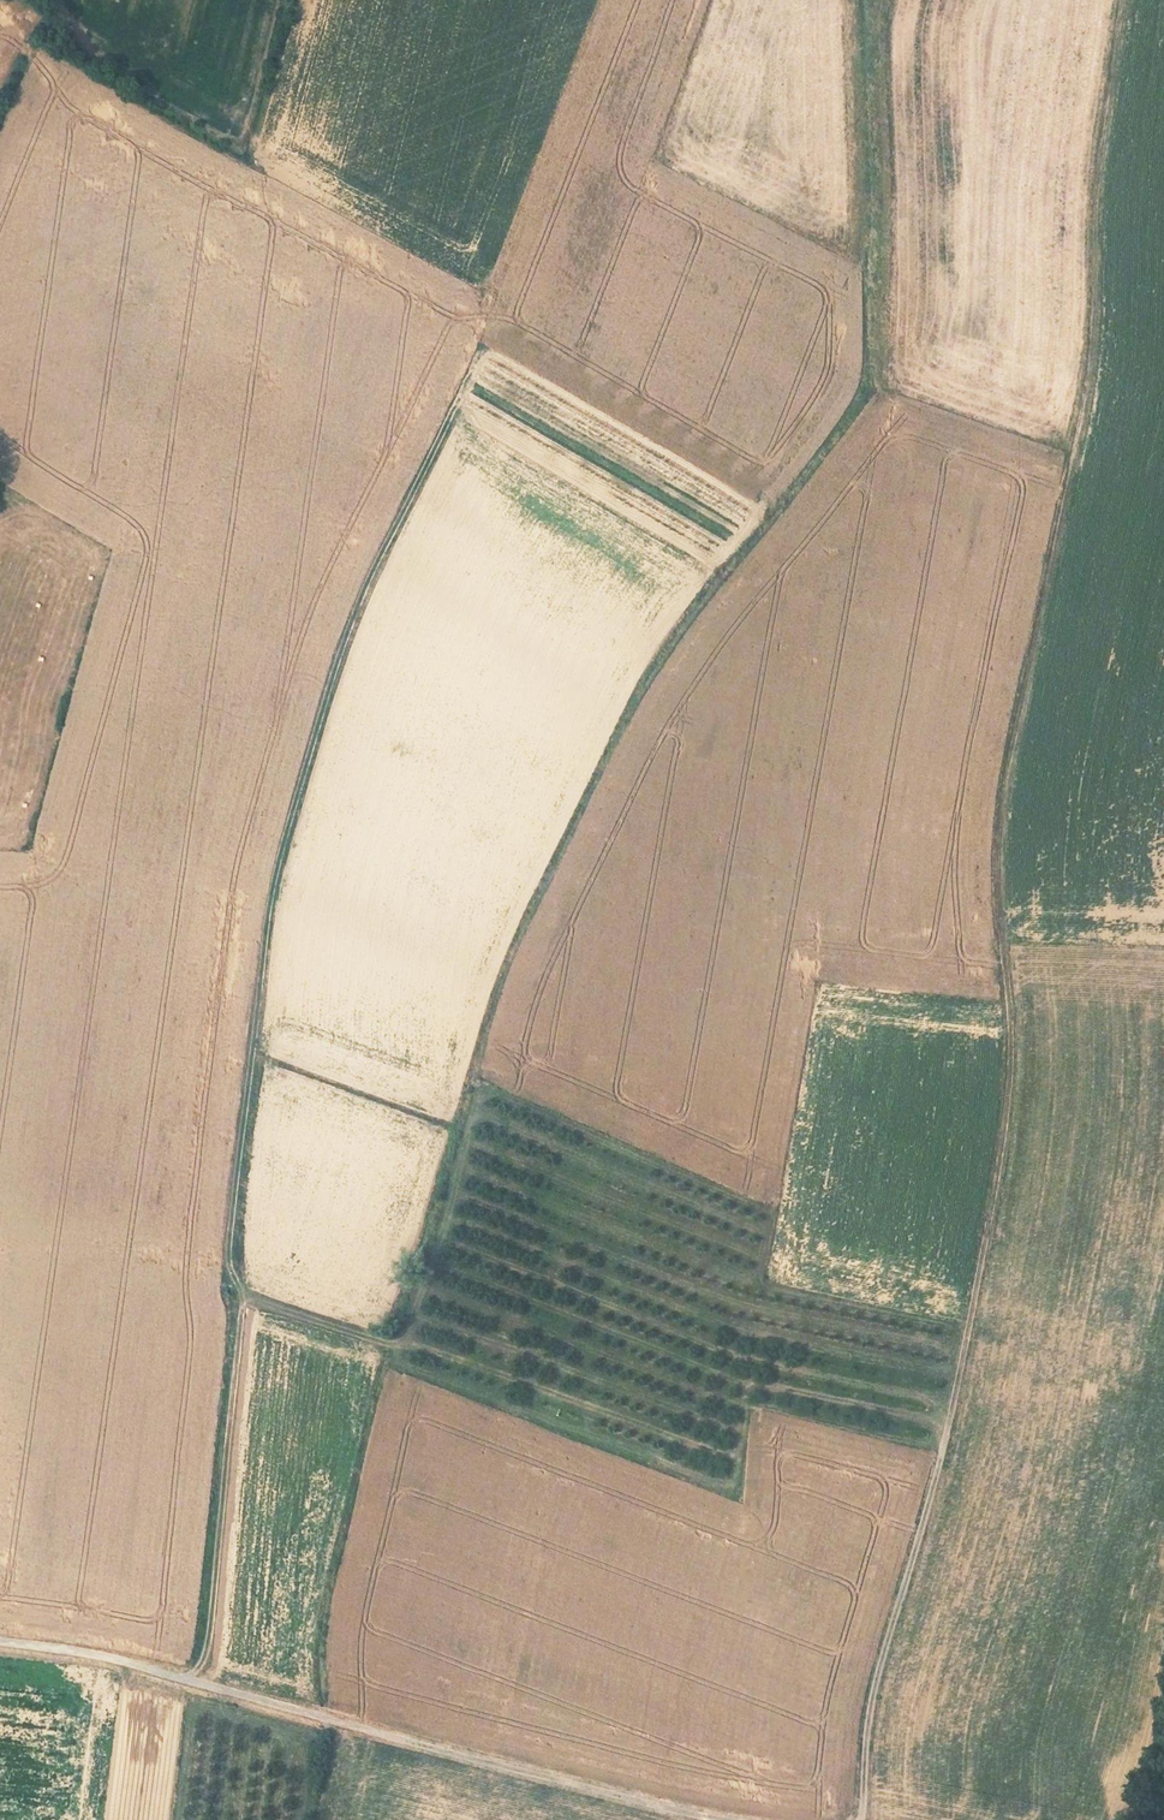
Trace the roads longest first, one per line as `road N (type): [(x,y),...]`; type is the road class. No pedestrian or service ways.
road 1 (track): [(860,1819),(877,1683),(951,1423),(1010,1098),(1011,993),(995,901),(1002,808),(1091,357),(1096,181),(1125,0)]
road 2 (track): [(731,1819),(91,1654),(0,1643)]

